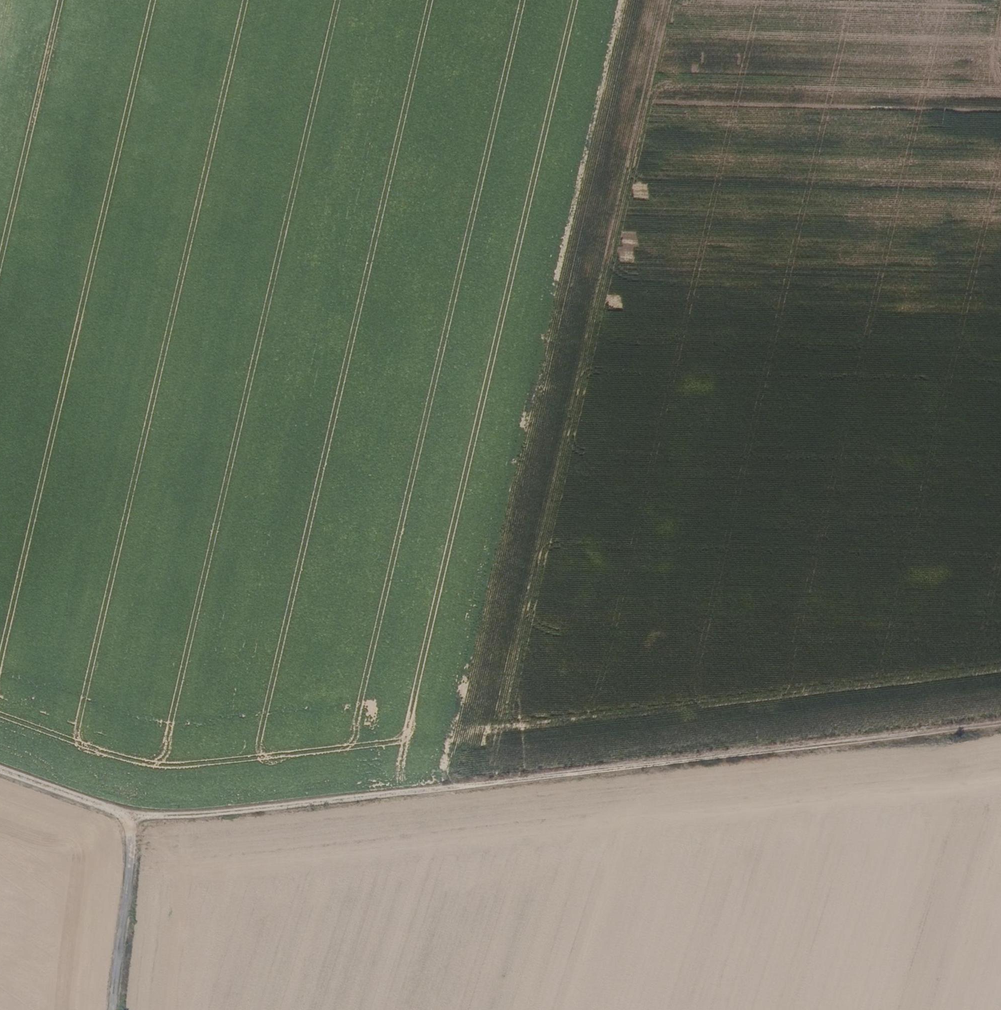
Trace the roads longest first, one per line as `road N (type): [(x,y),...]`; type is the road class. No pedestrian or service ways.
road 1 (track): [(0,770),(142,821),(1000,735)]
road 2 (track): [(142,821),(119,1009)]

